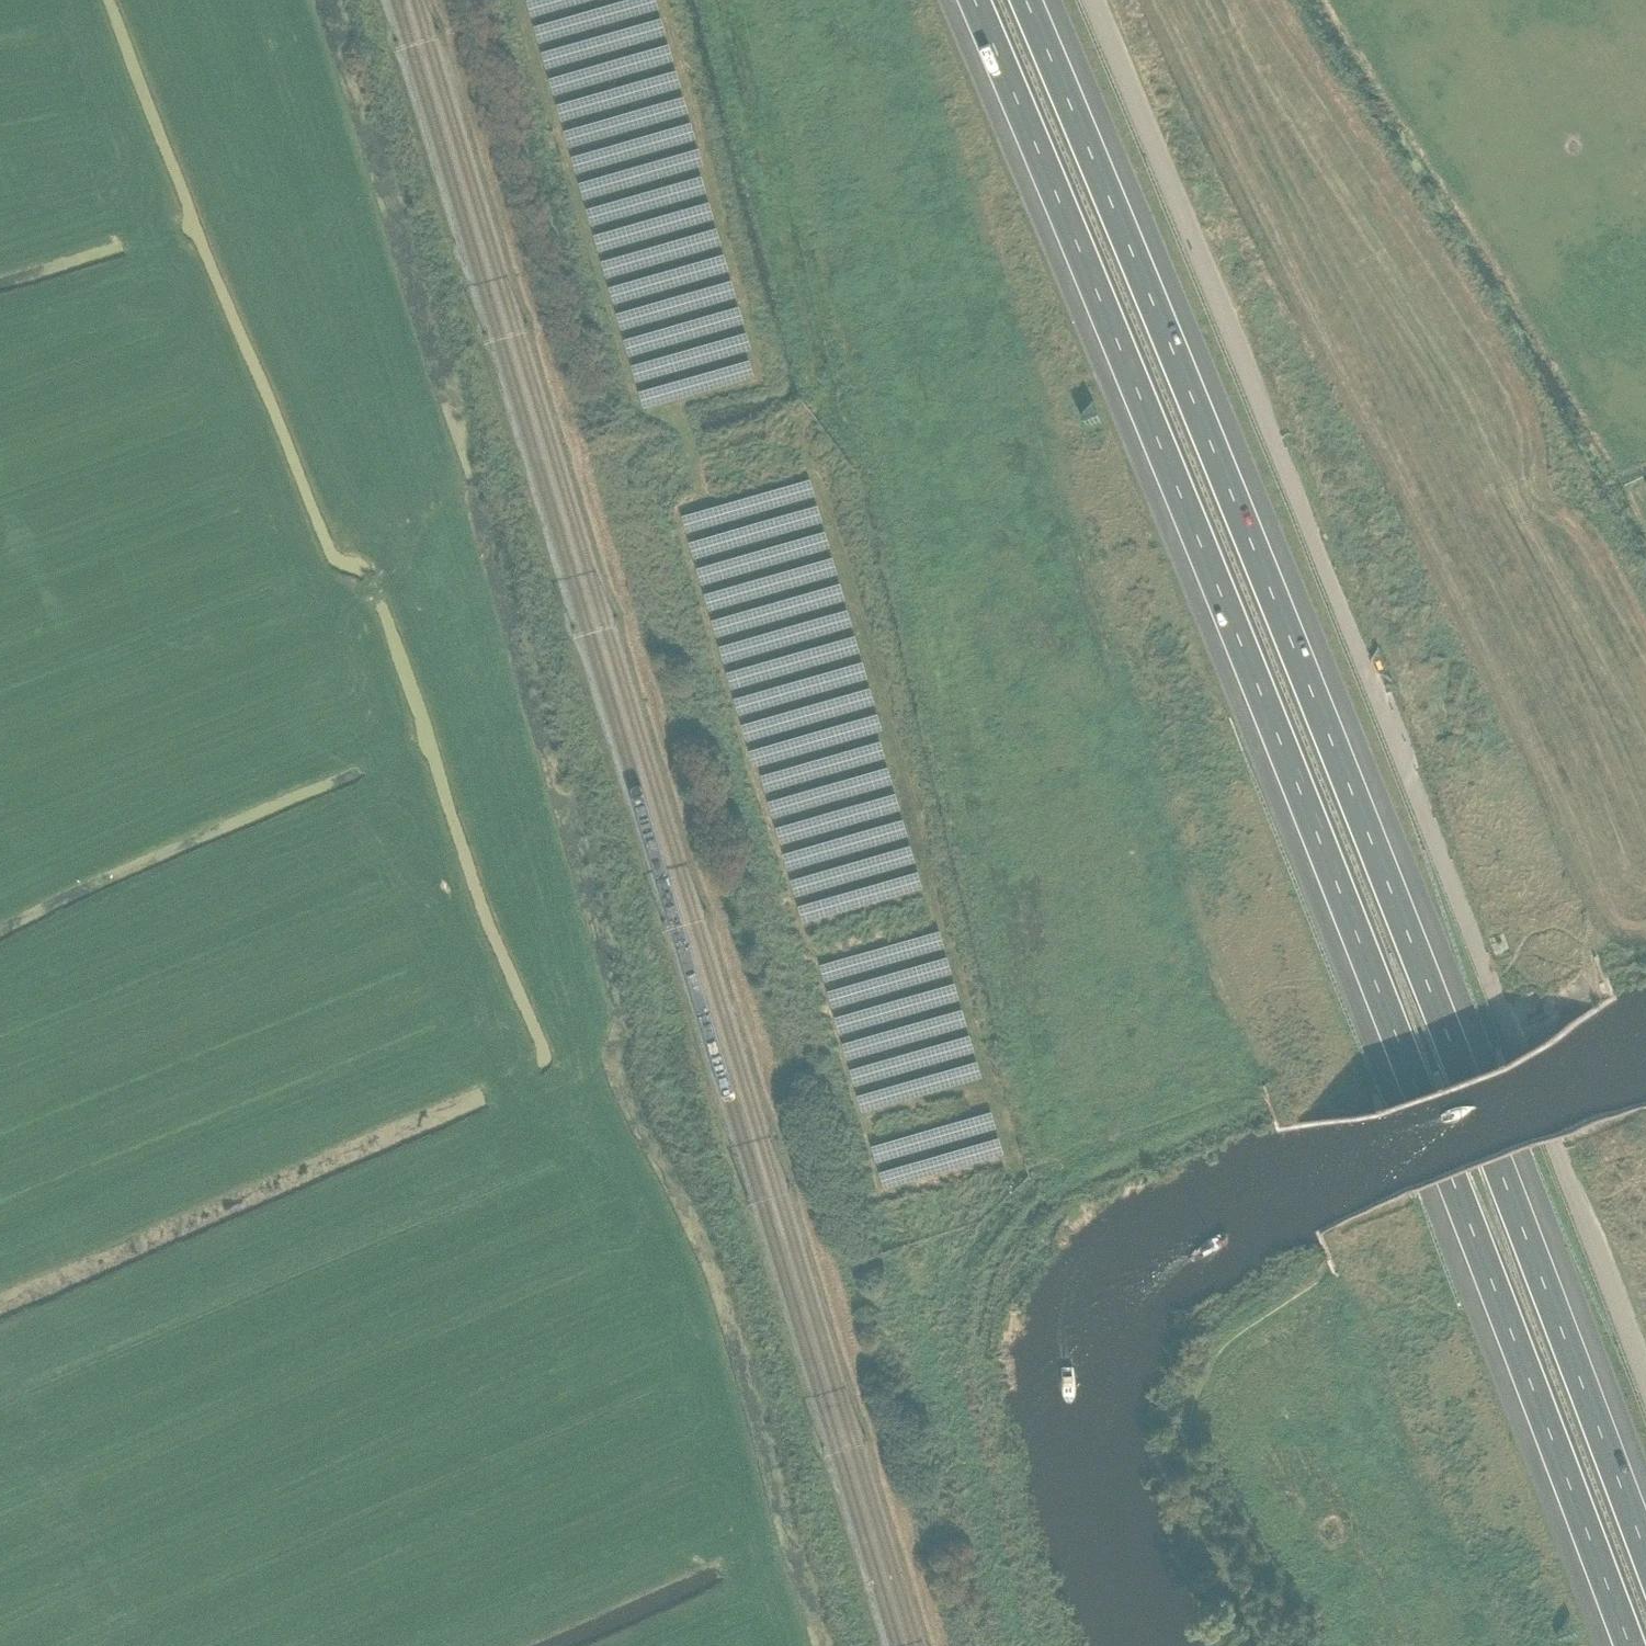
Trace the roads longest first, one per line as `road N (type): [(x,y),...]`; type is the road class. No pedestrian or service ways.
road 1 (motorway): [(972,0),(1445,1160),(1626,1645)]
road 2 (motorway): [(1645,1552),(1120,185),(1042,0)]
road 3 (unclassified): [(1645,1392),(1514,1044),(1093,0)]

